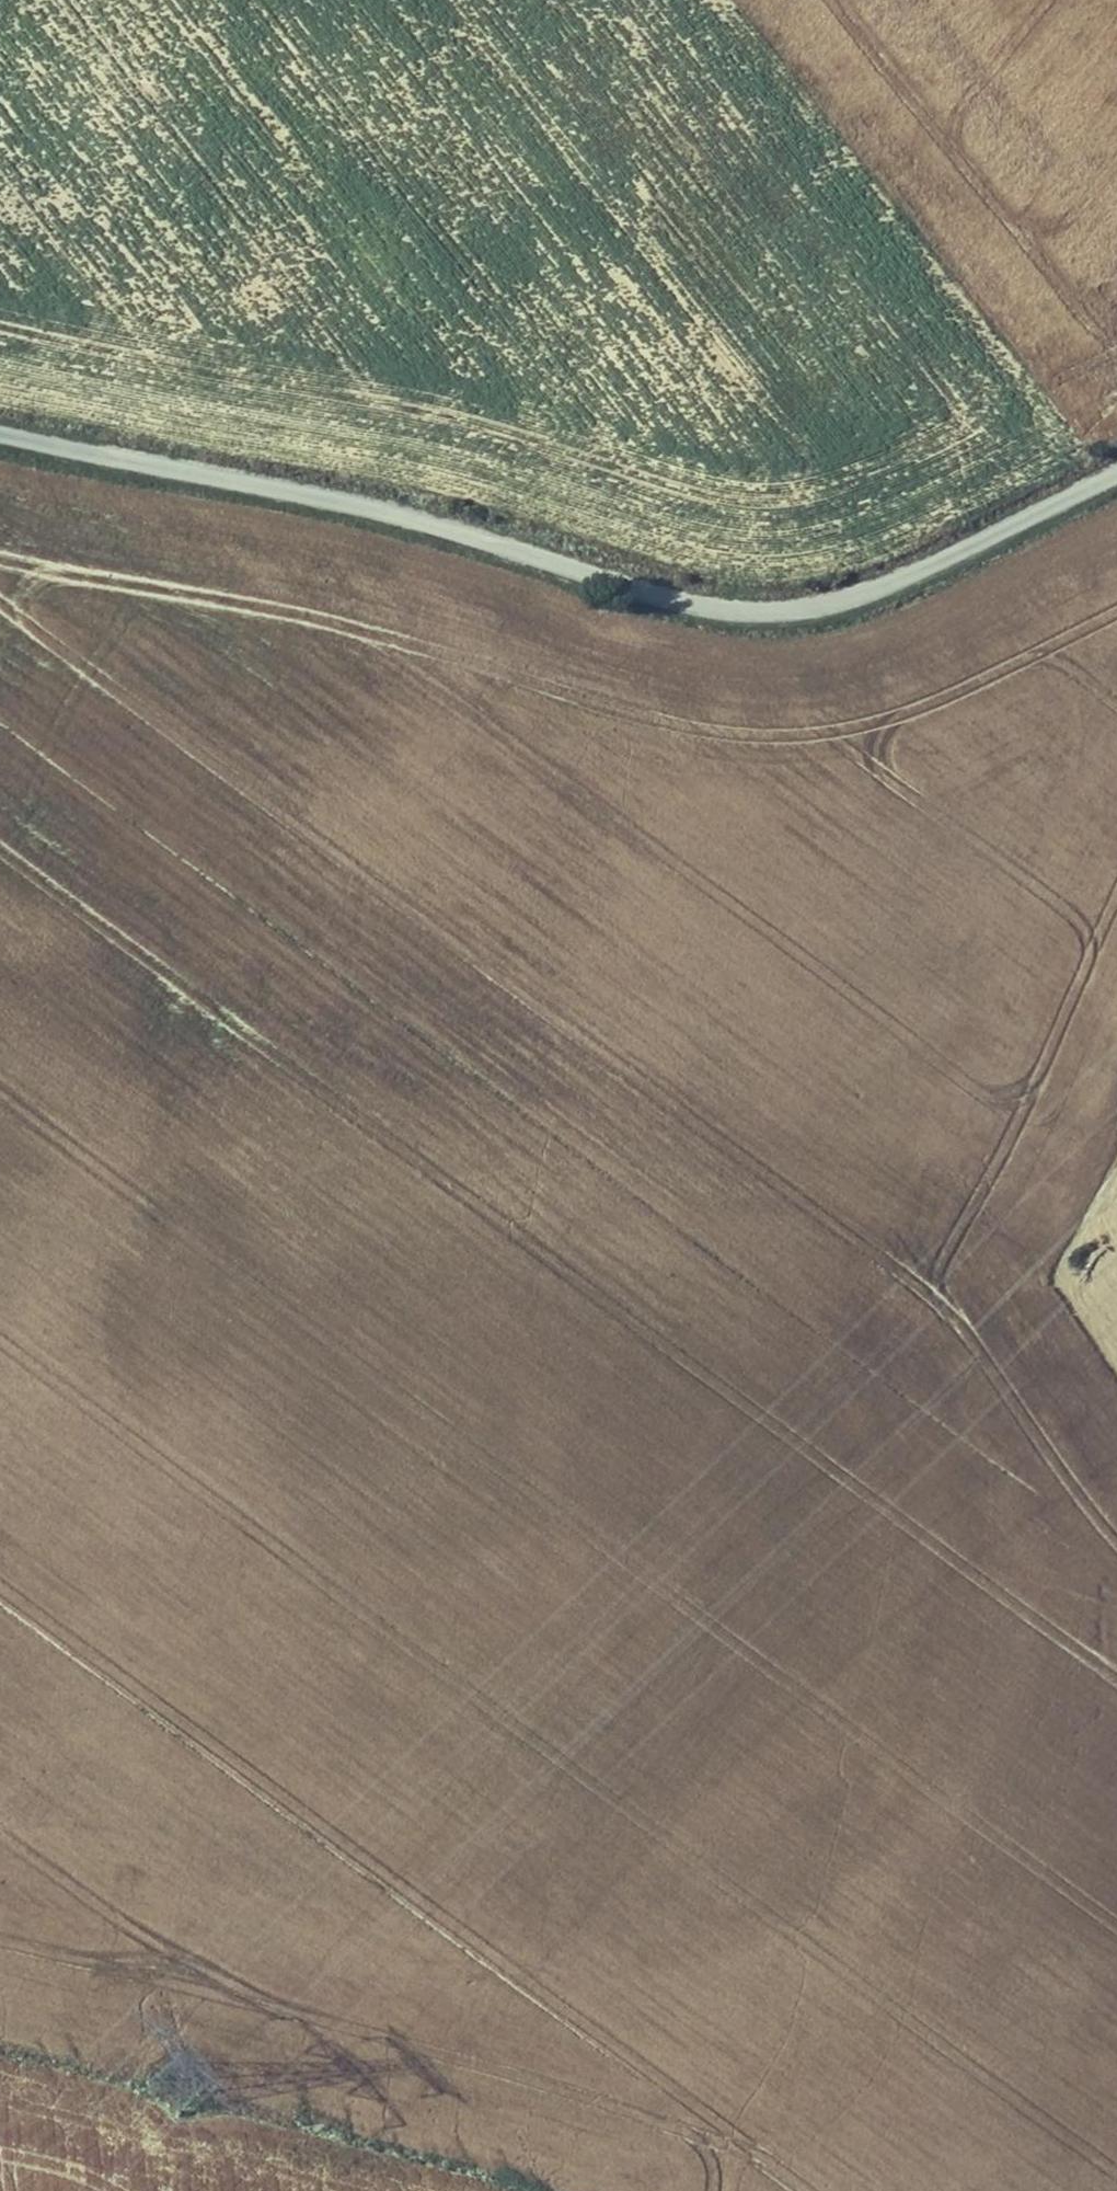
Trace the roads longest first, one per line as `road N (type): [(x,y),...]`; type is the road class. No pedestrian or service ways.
road 1 (unclassified): [(0,434),(381,513),(668,598),(774,612),(877,591),(1116,473)]

